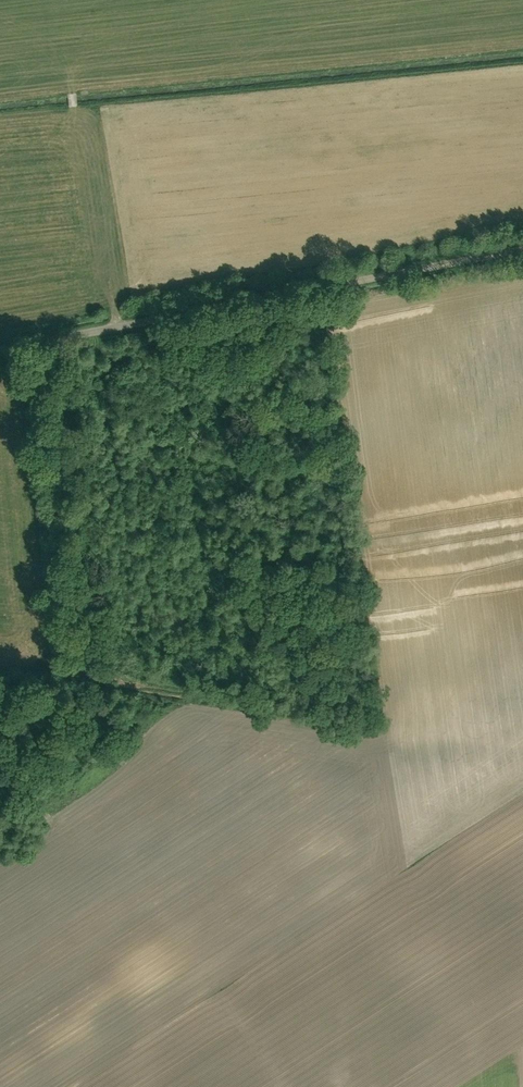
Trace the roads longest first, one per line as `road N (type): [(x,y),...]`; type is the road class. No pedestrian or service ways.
road 1 (unclassified): [(0,349),(522,249)]

